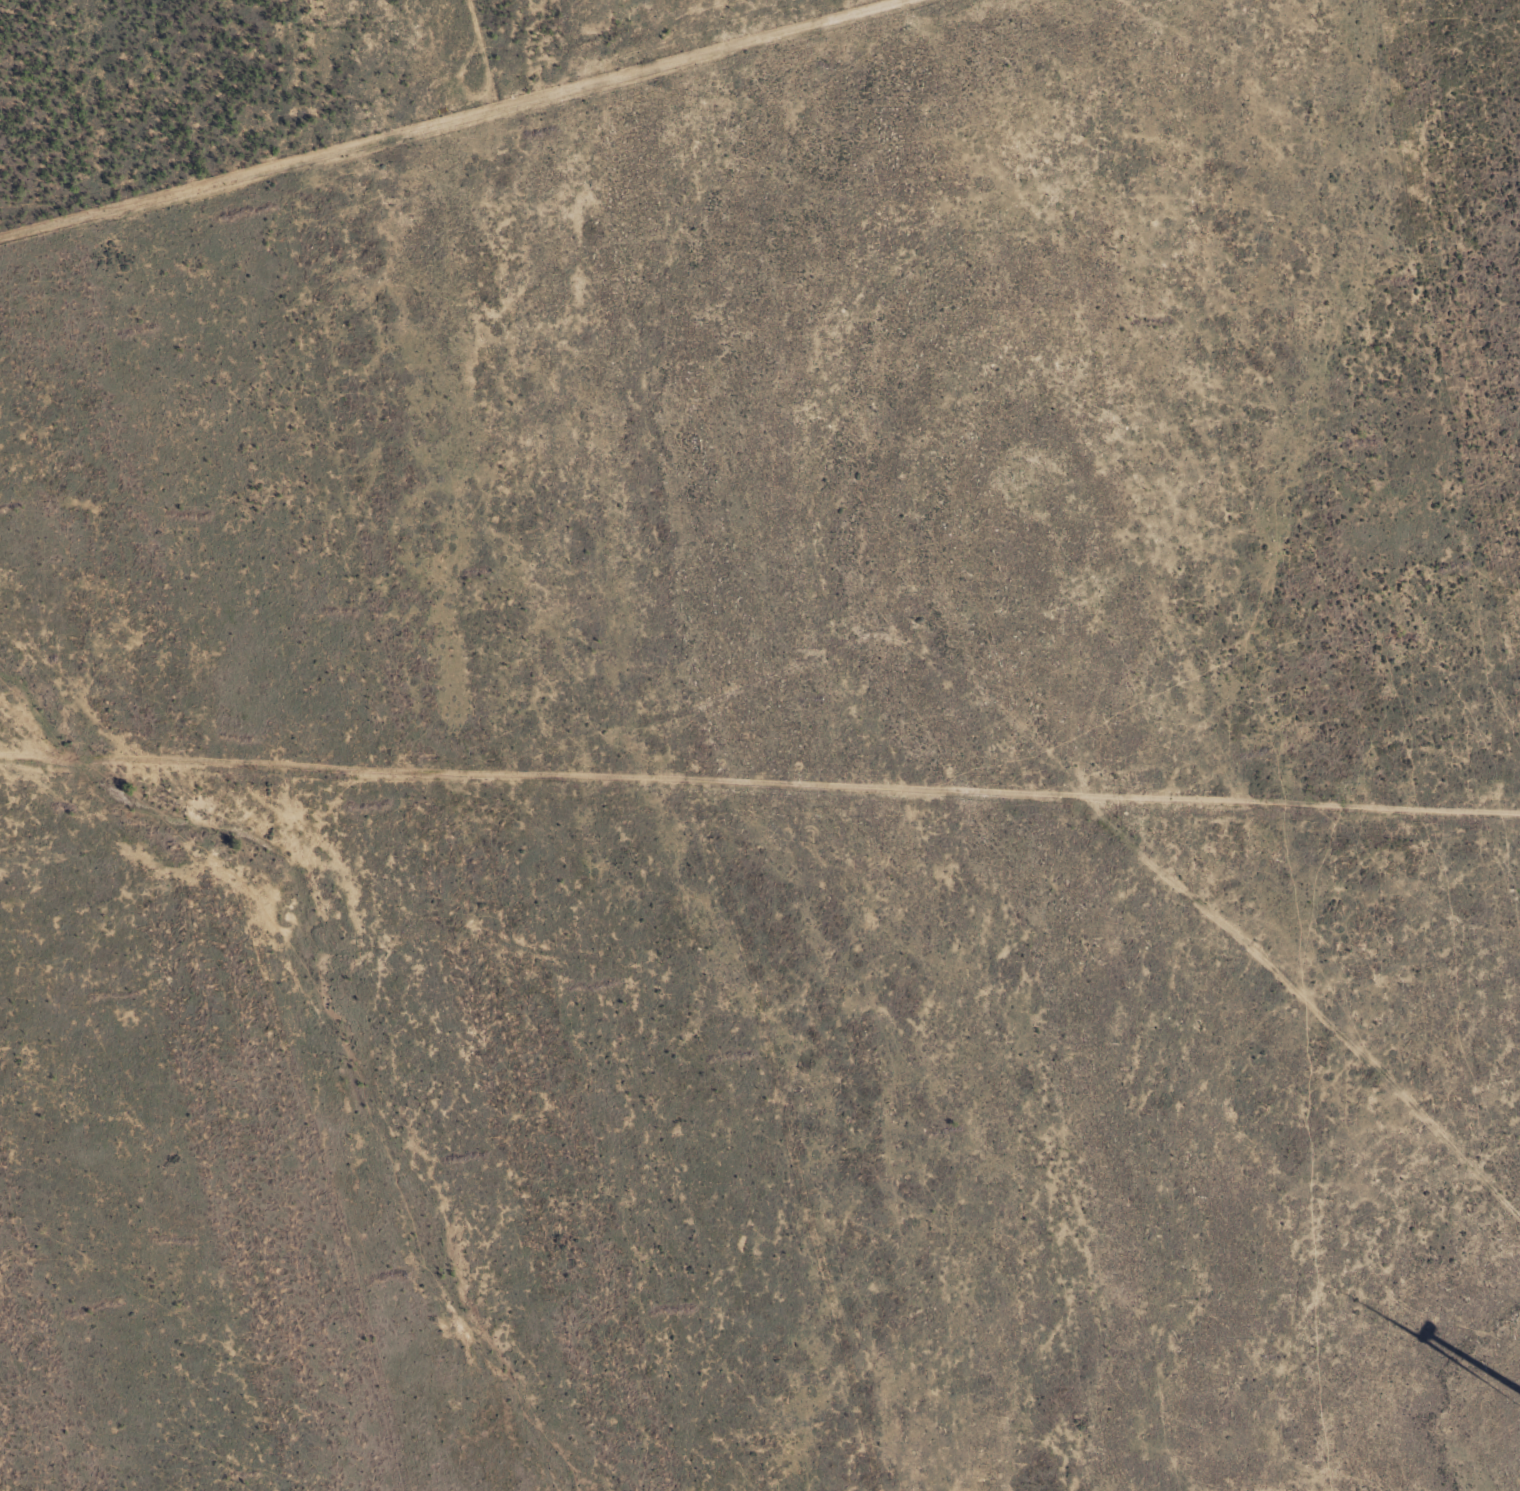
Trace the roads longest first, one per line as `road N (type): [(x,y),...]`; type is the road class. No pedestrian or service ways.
road 1 (track): [(0,788),(349,819),(614,773),(780,698),(930,683),(1110,778),(1376,1000),(1519,1158)]

